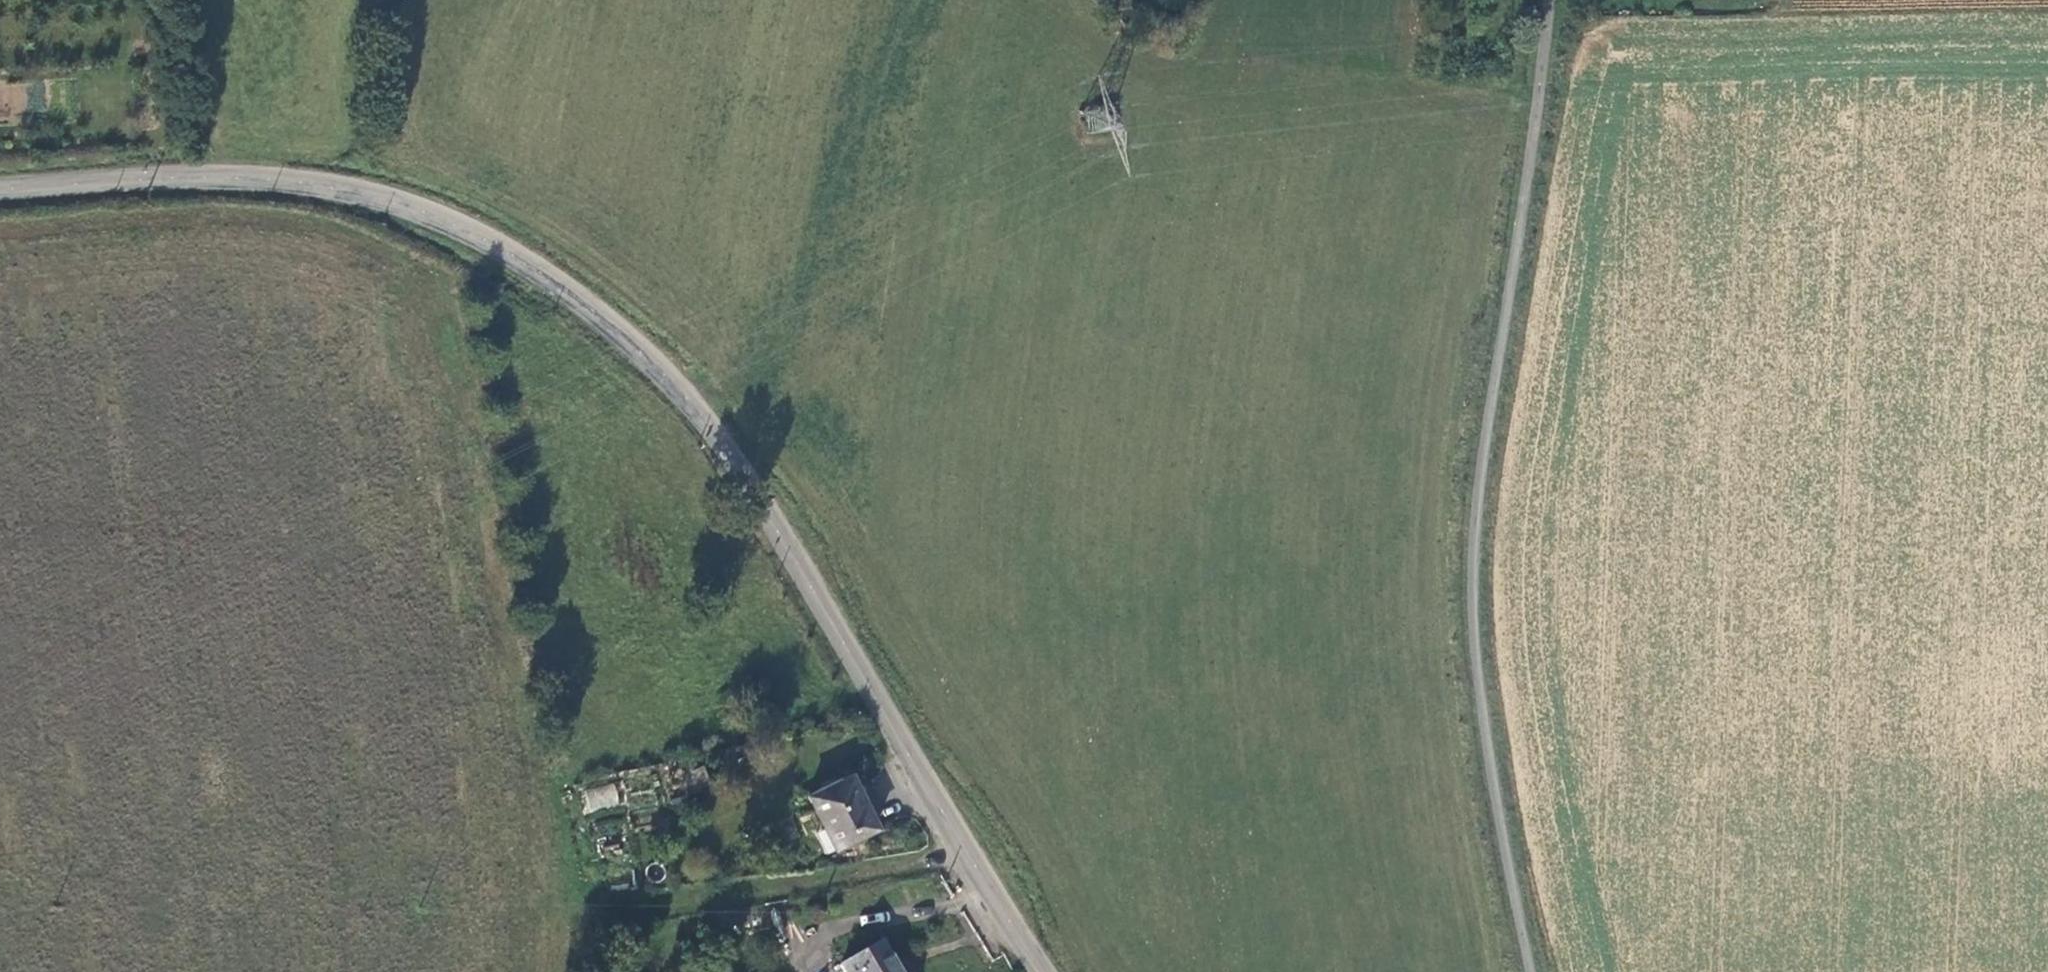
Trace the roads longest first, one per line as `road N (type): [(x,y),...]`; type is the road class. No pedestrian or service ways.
road 1 (tertiary): [(1046,971),(702,407),(606,318),(487,241),(335,189),(220,180),(0,192)]
road 2 (unclassified): [(1552,0),(1475,548),(1475,626),(1497,823),(1532,971)]

